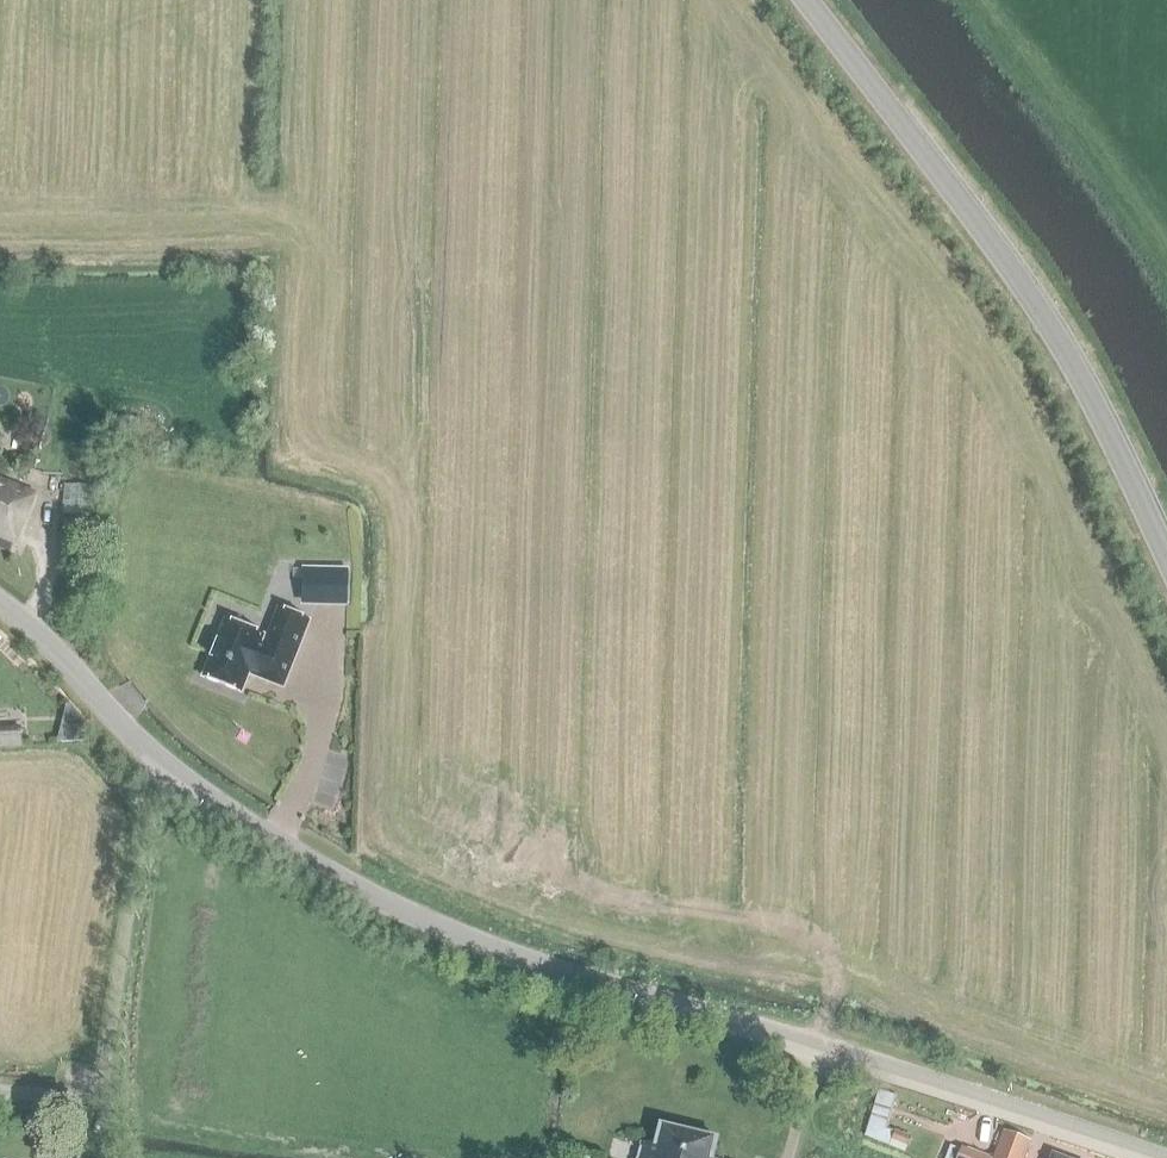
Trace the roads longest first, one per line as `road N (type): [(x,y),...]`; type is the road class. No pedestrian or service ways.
road 1 (tertiary): [(1161,1157),(832,1050),(500,954),(401,911),(269,841),(194,789),(0,604)]
road 2 (secondary): [(1166,556),(1061,346),(803,0)]

